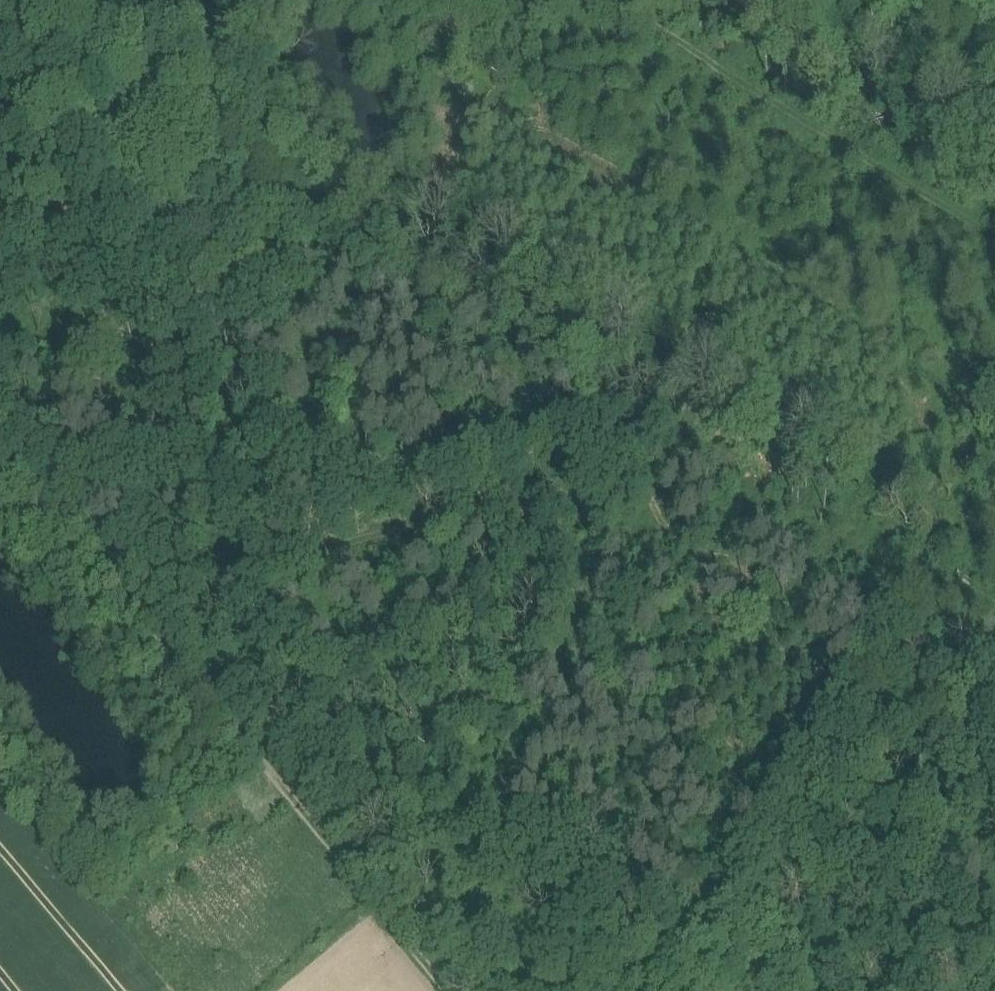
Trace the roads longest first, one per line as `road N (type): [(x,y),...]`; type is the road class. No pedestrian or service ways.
road 1 (track): [(0,438),(443,990)]
road 2 (track): [(610,0),(994,235)]

